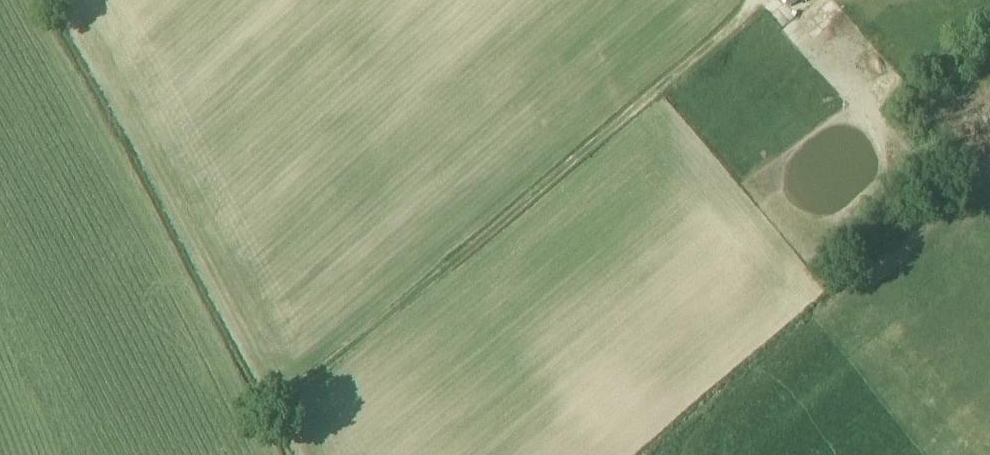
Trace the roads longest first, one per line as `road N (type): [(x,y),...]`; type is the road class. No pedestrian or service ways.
road 1 (track): [(461,256),(753,0)]

